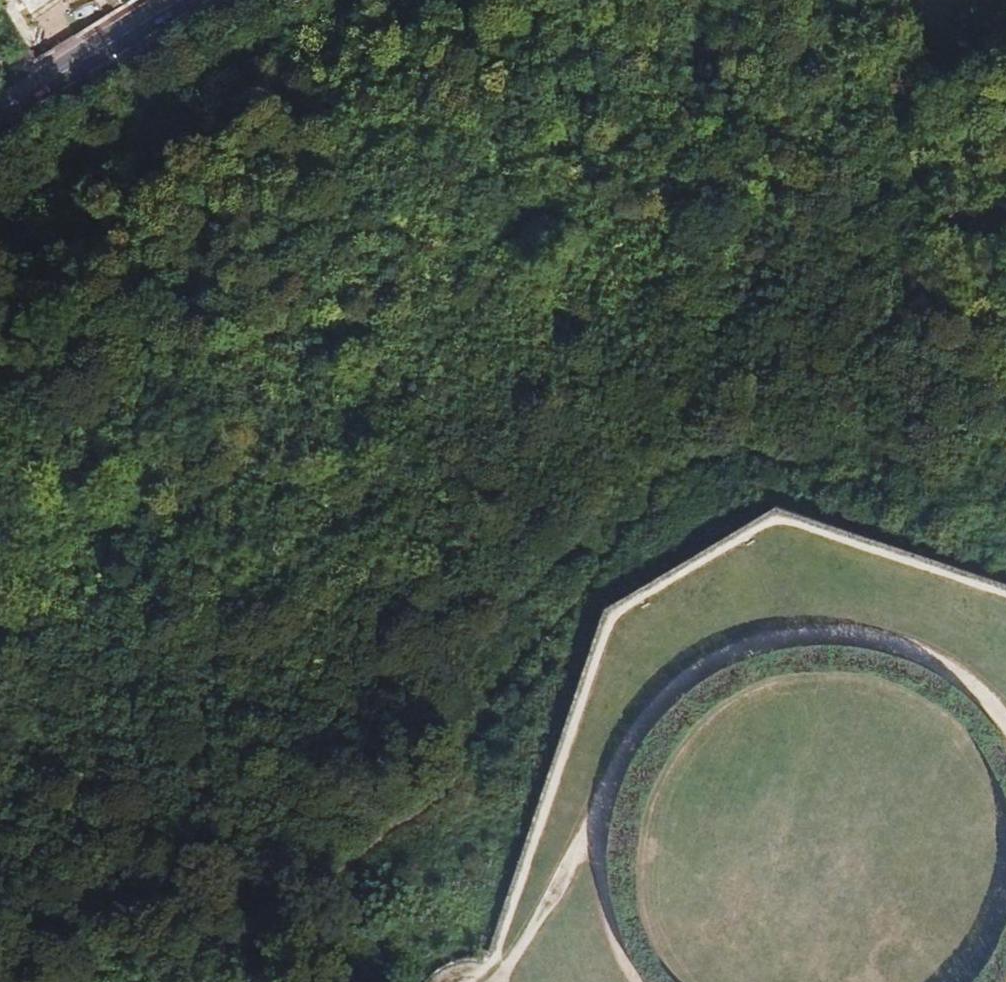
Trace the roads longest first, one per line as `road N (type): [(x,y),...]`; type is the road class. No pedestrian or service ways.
road 1 (secondary): [(0,109),(176,0)]

